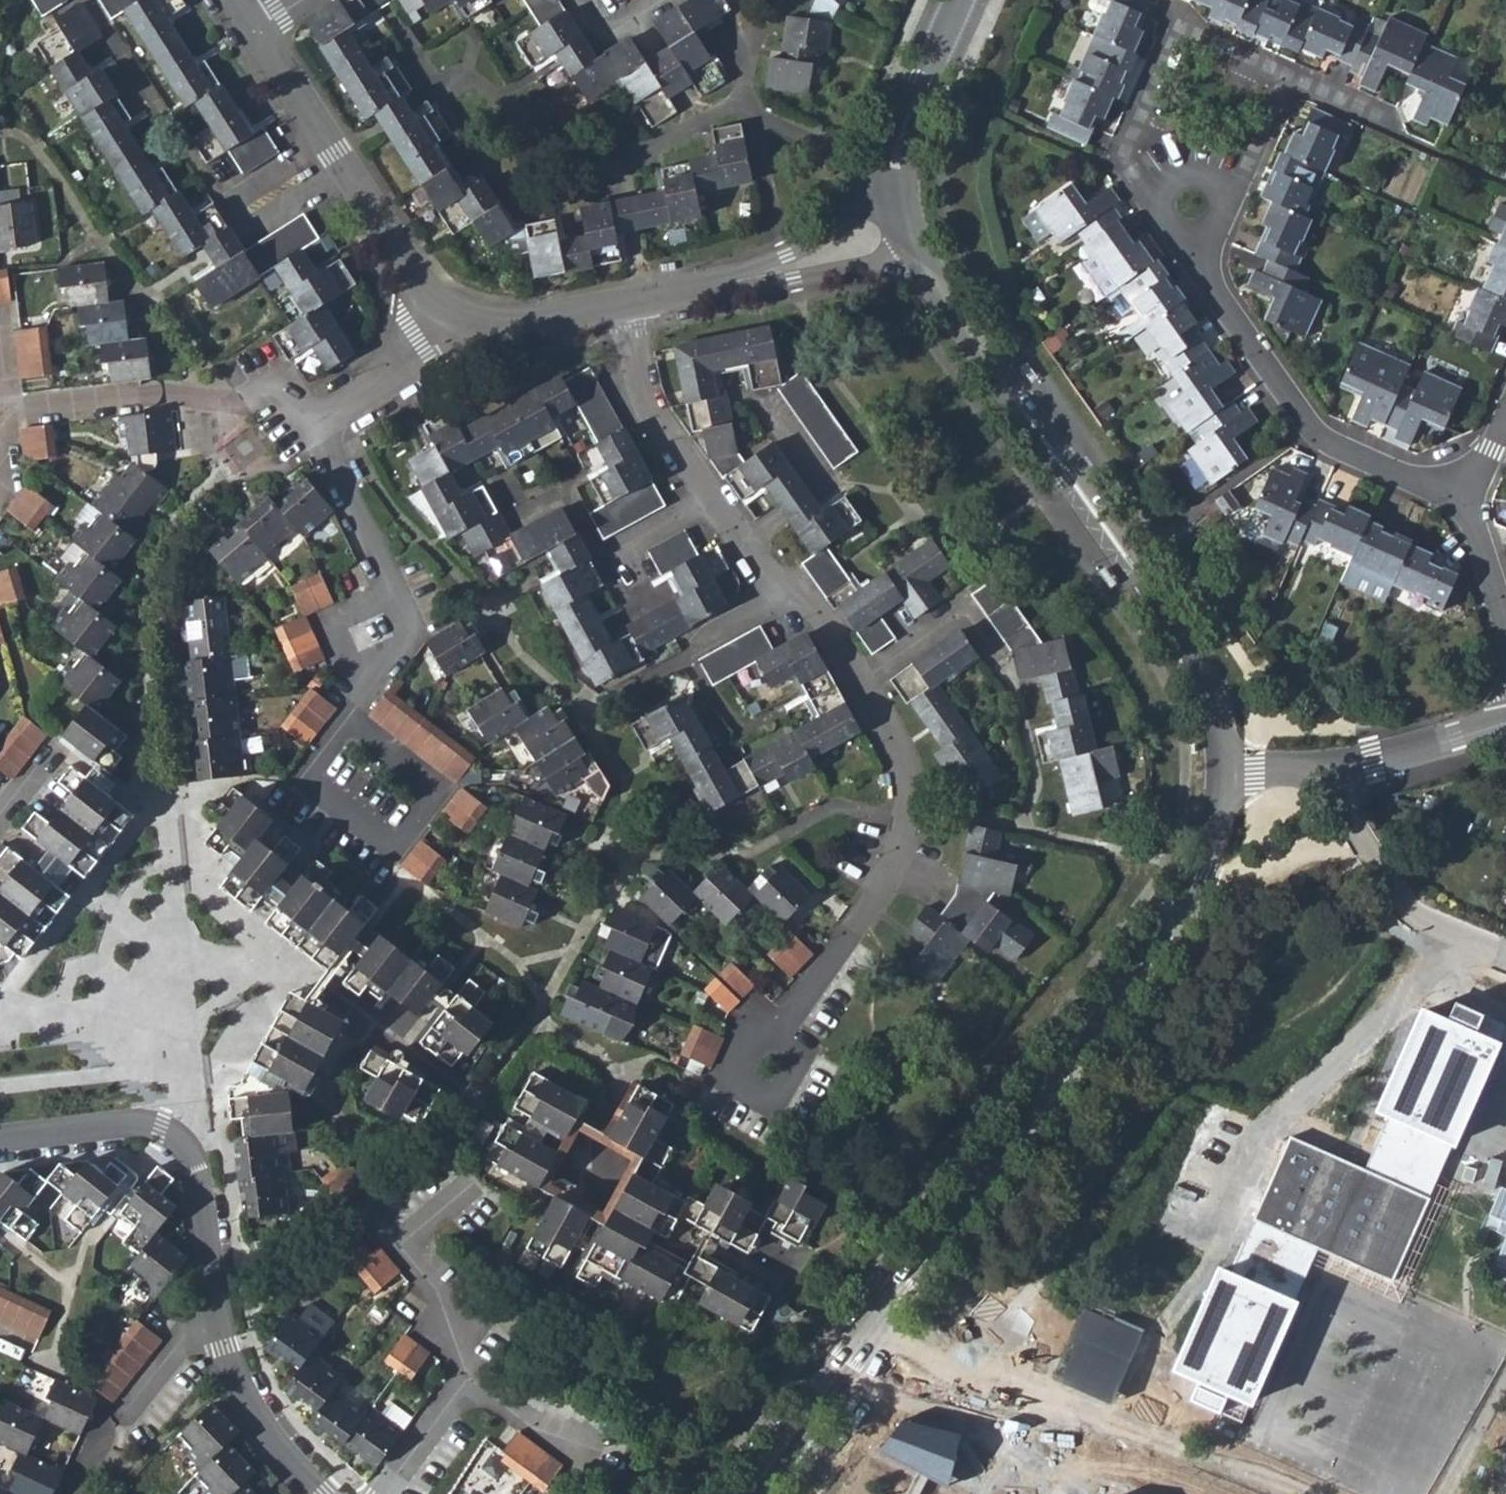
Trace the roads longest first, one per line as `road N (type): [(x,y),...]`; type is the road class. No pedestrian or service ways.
road 1 (residential): [(1224,771),(1204,871),(746,1493)]
road 2 (residential): [(905,222),(942,296),(1186,645),(1212,703),(1224,771)]
road 3 (residential): [(857,684),(898,765),(902,829),(883,879),(779,1038)]
road 4 (residential): [(1187,238),(1206,281),(1321,438),(1459,495)]
road 5 (residential): [(368,1196),(435,1286),(466,1375),(382,1493)]
road 6 (residential): [(458,319),(411,277),(256,34)]
road 7 (residential): [(0,1145),(113,1132),(170,1138),(205,1178),(222,1303)]
road 8 (residential): [(313,421),(142,398),(0,411)]
road 9 (residential): [(1280,77),(1180,33),(1133,156),(1157,210)]
road 10 (residential): [(905,222),(789,272),(623,307)]
road 11 (residential): [(1505,724),(1373,759),(1224,771)]
road 12 (residential): [(338,730),(300,779),(392,850),(430,802)]
road 13 (residential): [(709,499),(780,589),(823,628),(857,684)]
road 14 (residential): [(905,222),(902,144),(958,0)]
road 15 (residential): [(779,1038),(751,1024),(719,1083),(771,1111),(803,1051)]
road 16 (residential): [(222,1303),(235,1360),(266,1421),(333,1493)]
road 17 (residential): [(623,307),(646,410),(709,499)]
road 18 (residential): [(313,421),(387,595)]
road 19 (residential): [(999,657),(966,611),(857,684)]
road 20 (residential): [(387,595),(327,622),(348,671),(407,644)]
road 21 (residential): [(313,421),(436,344),(458,319)]
road 22 (residential): [(623,307),(535,322),(458,319)]
road 23 (residential): [(599,558),(563,490),(512,516),(499,488)]
road 24 (residential): [(222,1303),(199,1319),(120,1414)]
road 25 (residential): [(1459,495),(1505,632)]
road 26 (residential): [(1224,202),(1280,77)]
road 27 (residential): [(709,499),(599,558)]

